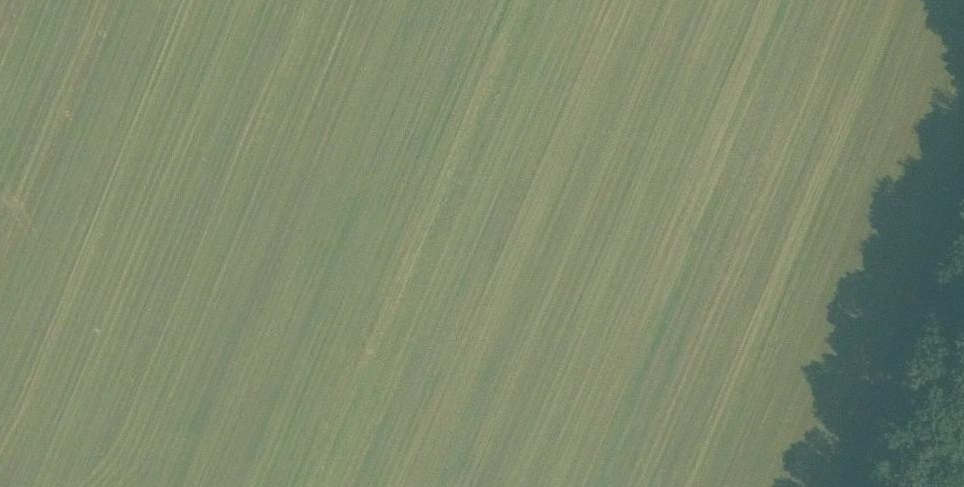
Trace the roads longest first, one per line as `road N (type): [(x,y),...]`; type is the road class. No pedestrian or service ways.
road 1 (track): [(908,486),(963,332)]

